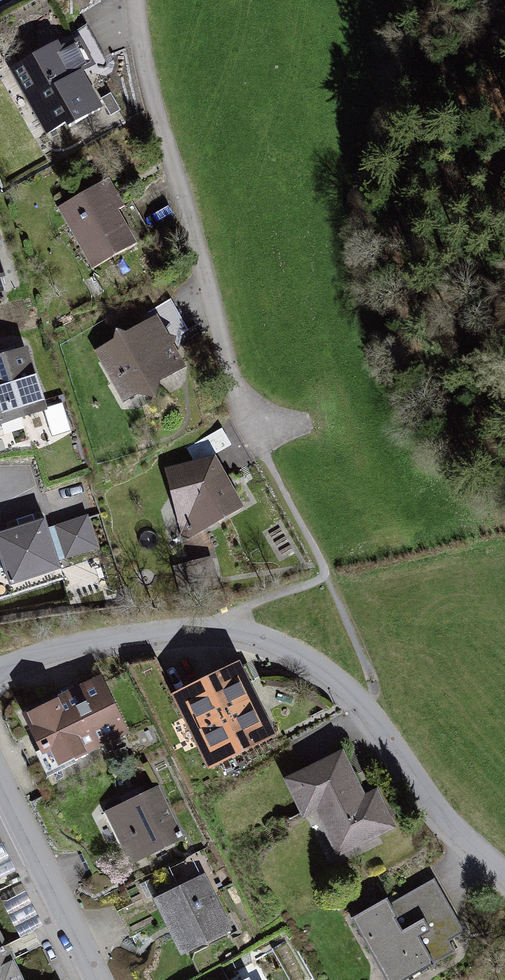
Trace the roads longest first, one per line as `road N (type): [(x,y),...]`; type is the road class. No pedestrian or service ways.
road 1 (residential): [(0,673),(110,641),(212,628),(270,640),(331,672),(438,811),(504,870)]
road 2 (residential): [(137,0),(159,116),(232,381),(259,426)]
road 3 (residential): [(94,979),(0,783)]

